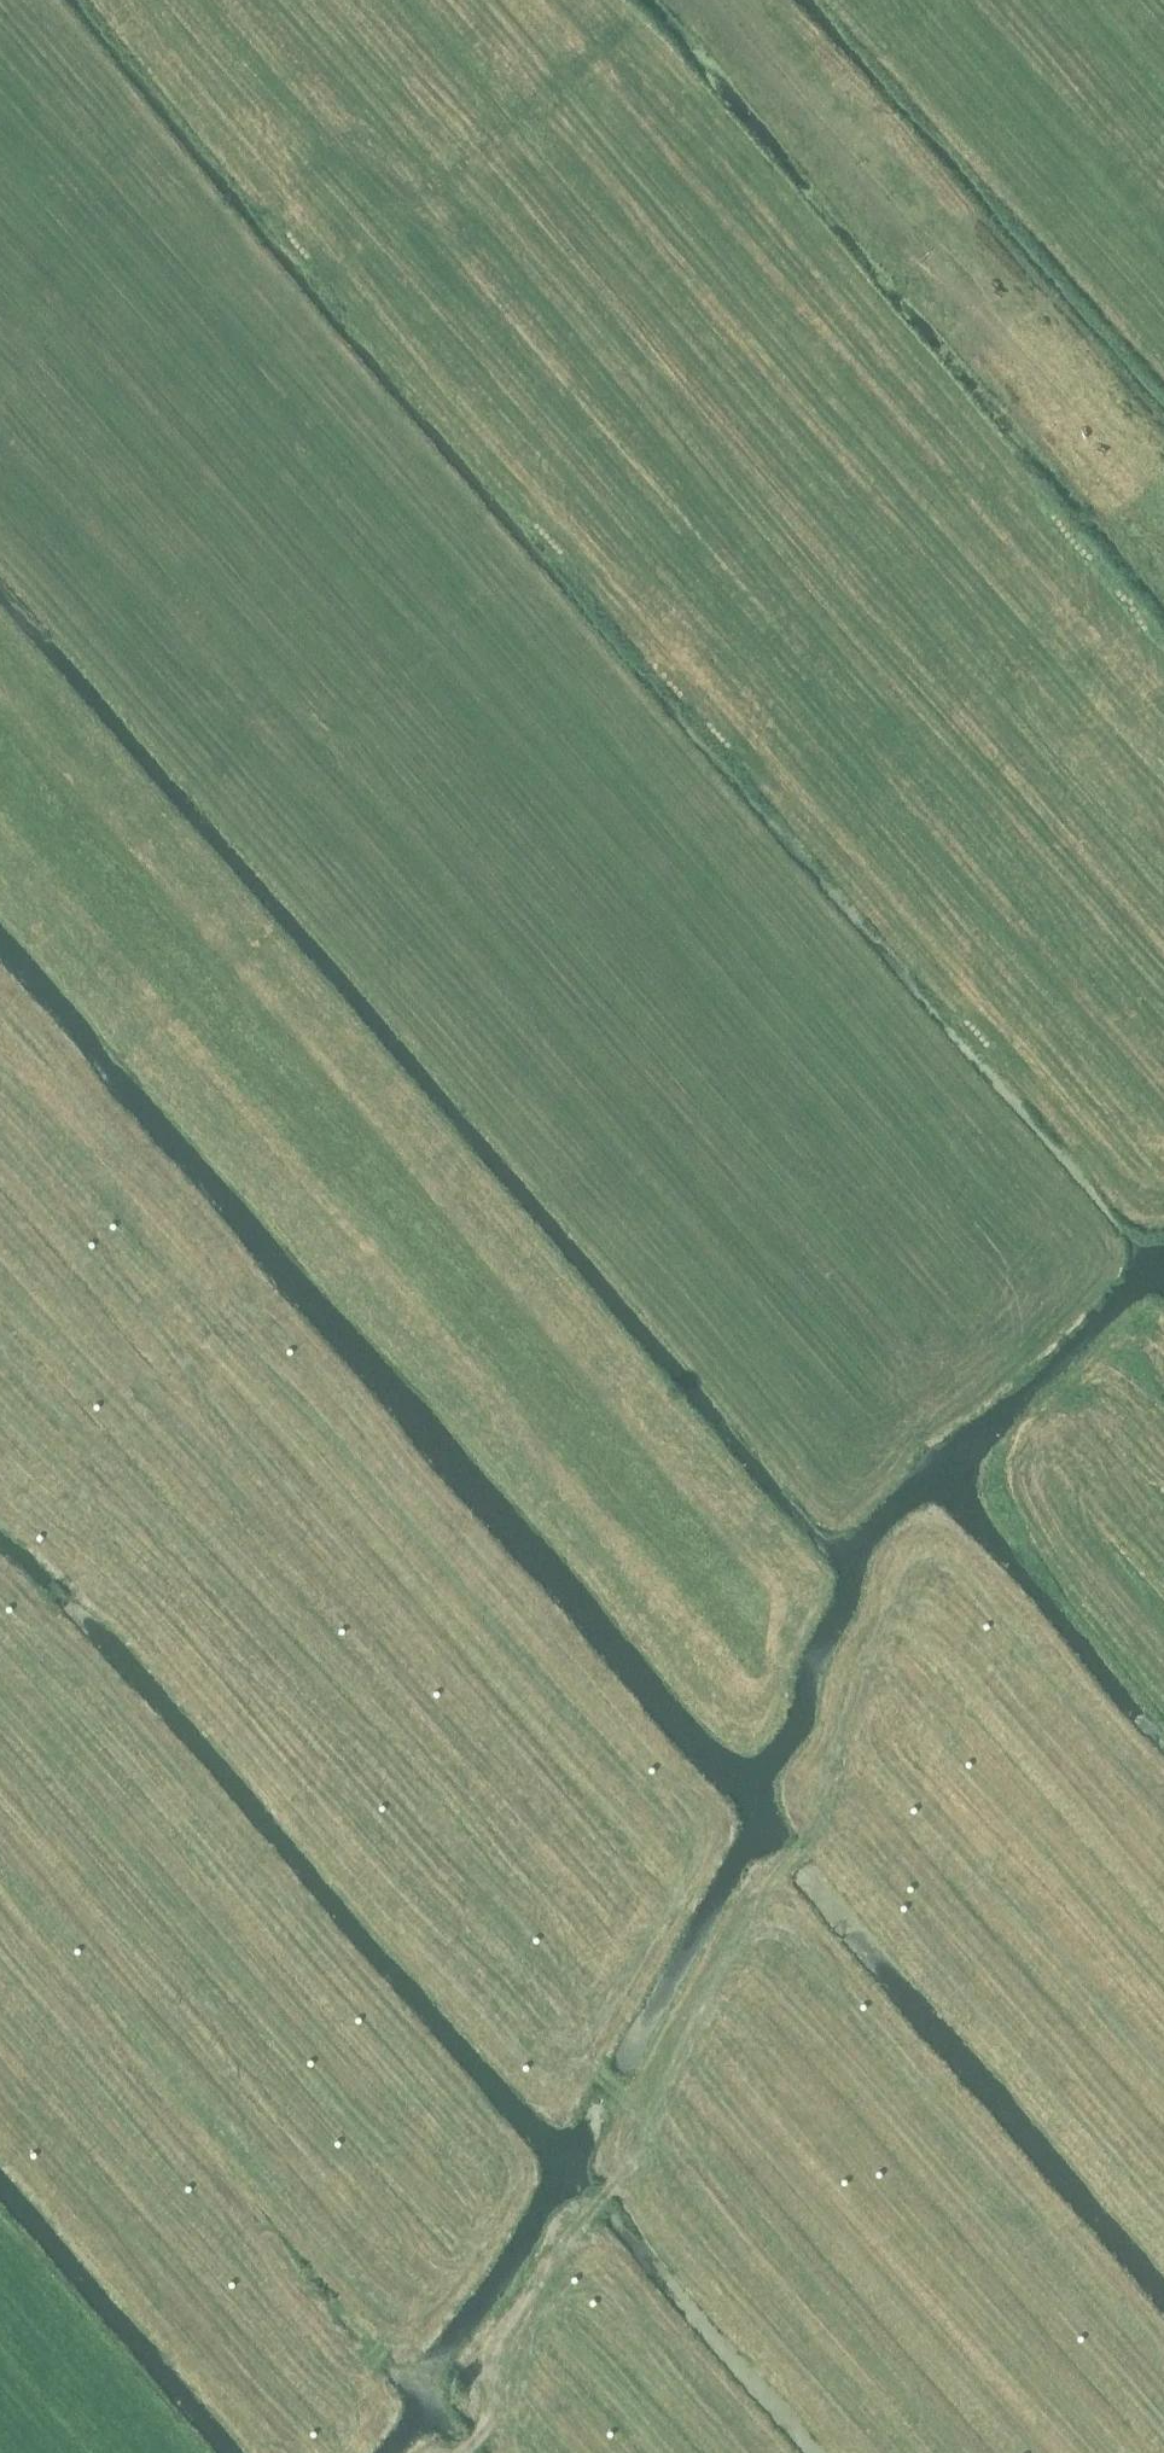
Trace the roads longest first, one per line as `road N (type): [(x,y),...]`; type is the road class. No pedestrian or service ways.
road 1 (track): [(556,2047),(645,2125),(770,1874),(821,1838),(1114,2143)]
road 2 (track): [(645,2125),(489,2355),(486,2429),(464,2452)]

